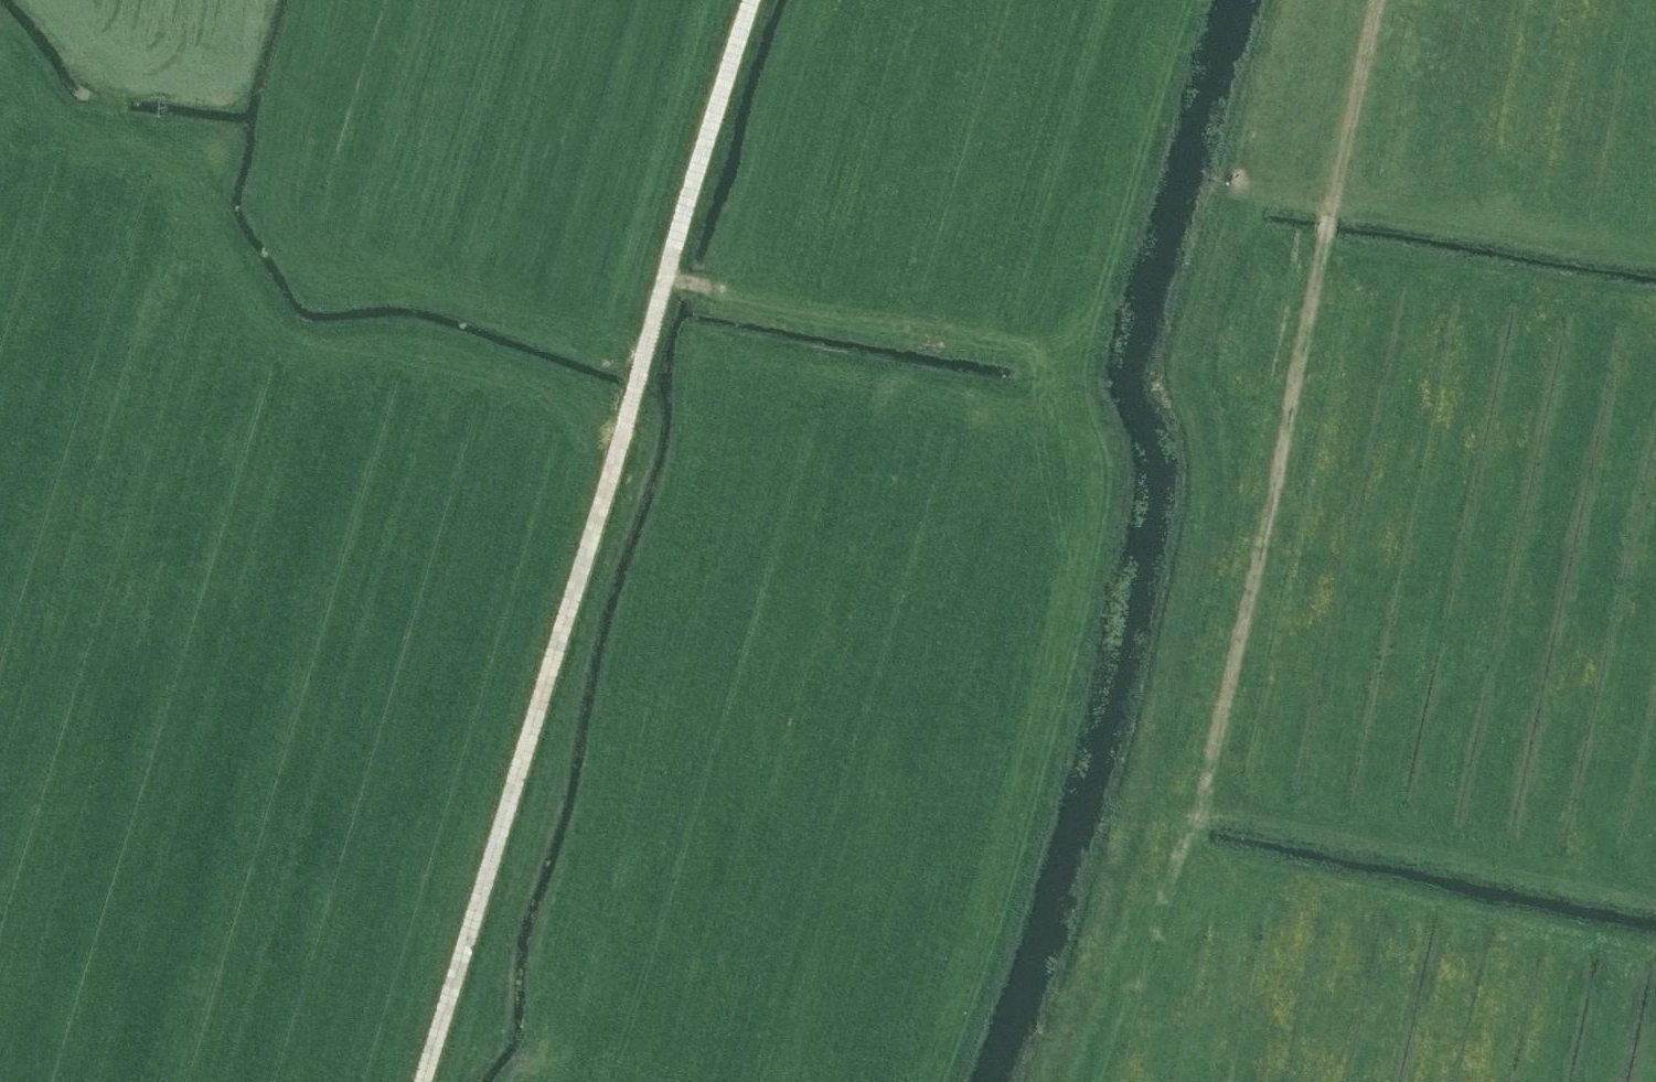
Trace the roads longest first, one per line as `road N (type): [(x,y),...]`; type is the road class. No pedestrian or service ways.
road 1 (track): [(421,1081),(750,0)]
road 2 (track): [(1377,0),(1197,842)]
road 3 (track): [(1094,1081),(1197,842)]

